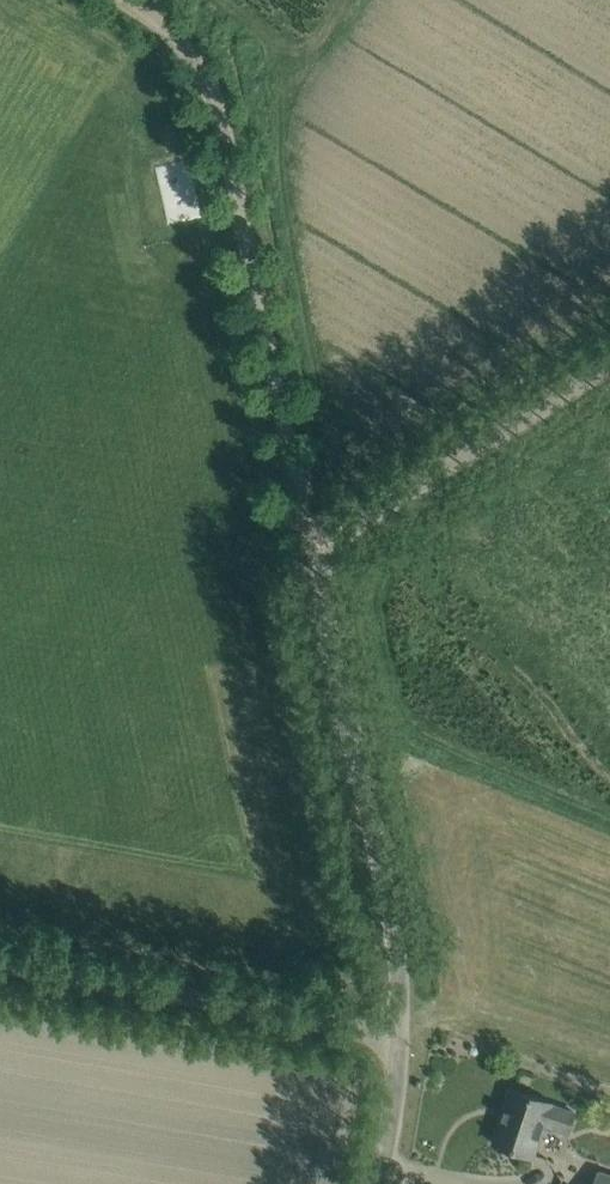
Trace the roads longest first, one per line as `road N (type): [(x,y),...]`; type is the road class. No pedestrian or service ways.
road 1 (unclassified): [(399,1032),(394,950),(328,625),(331,577),(355,526),(609,361)]
road 2 (track): [(124,0),(204,81),(226,148),(304,542),(331,577)]
road 3 (unclassified): [(399,1032),(0,961)]
road 4 (unclassified): [(377,1183),(399,1032)]

